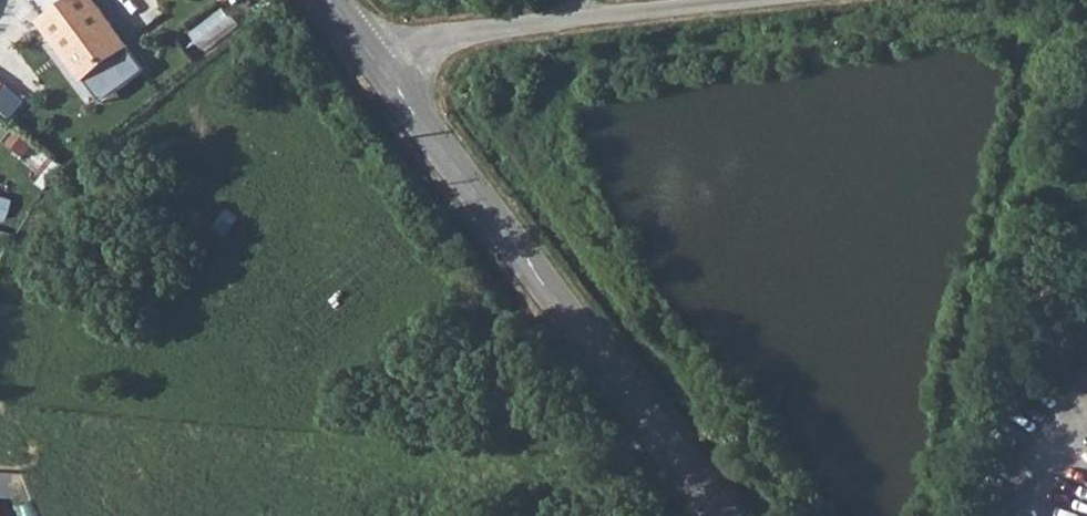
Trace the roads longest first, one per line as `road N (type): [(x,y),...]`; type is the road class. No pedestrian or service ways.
road 1 (tertiary): [(720,515),(380,70)]
road 2 (unclassified): [(380,70),(441,36),(759,0)]

